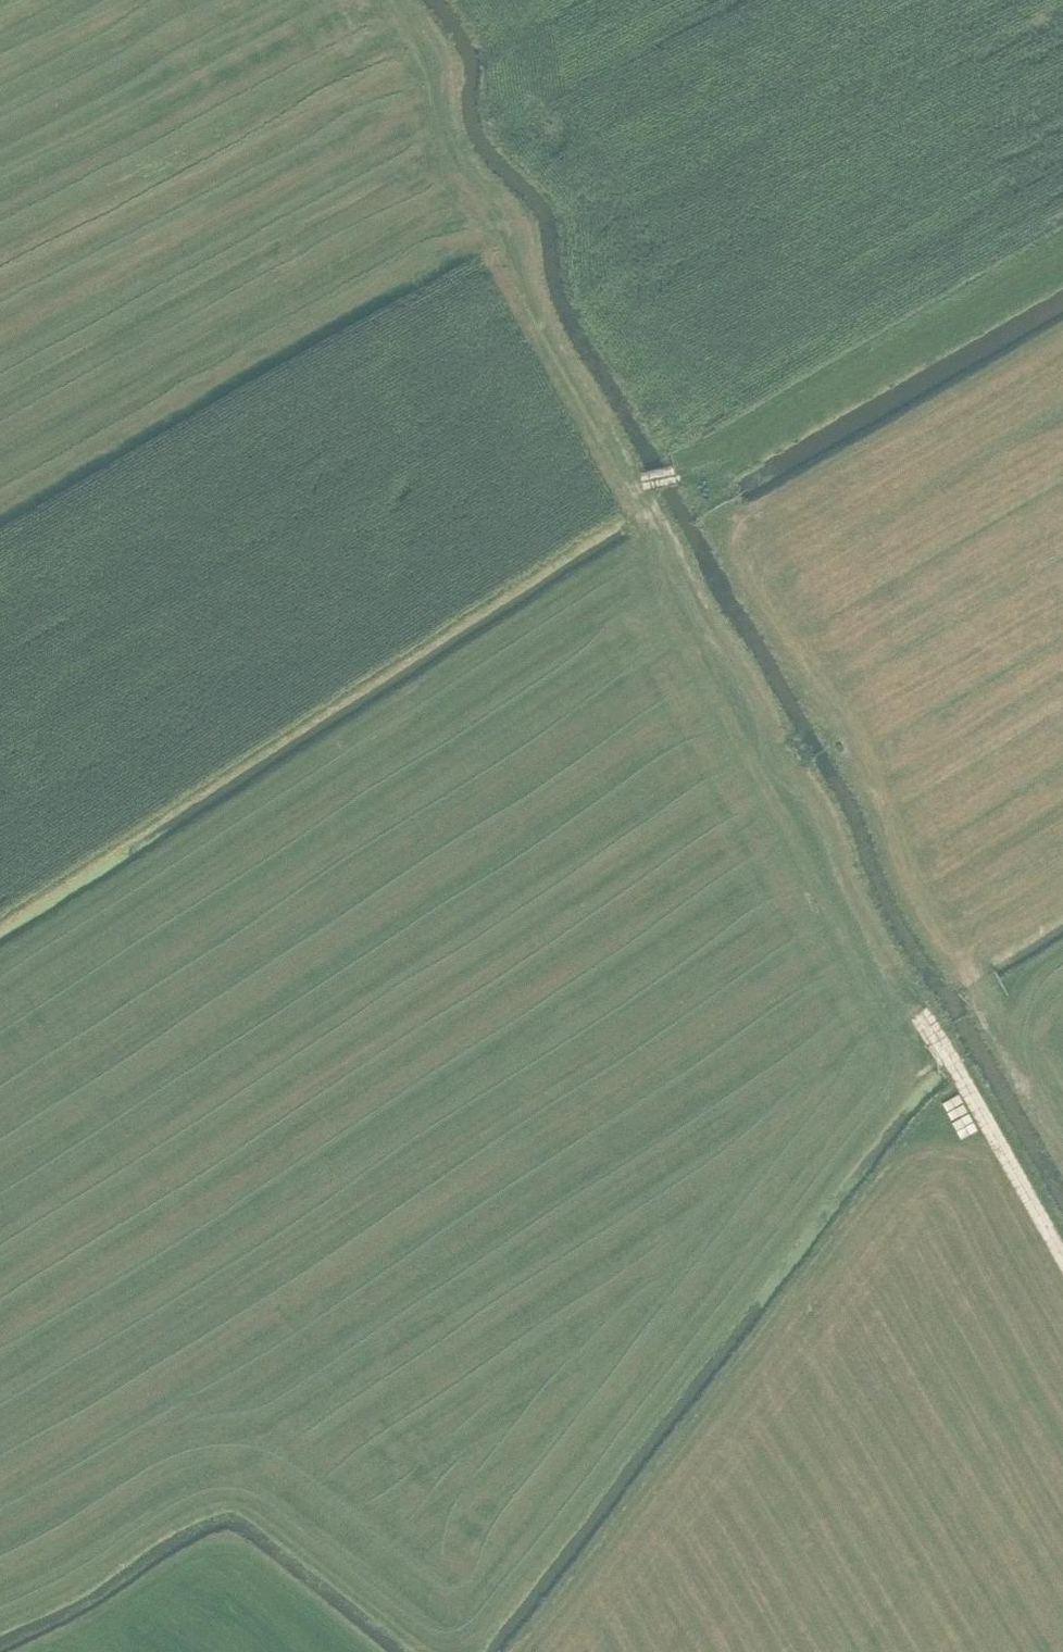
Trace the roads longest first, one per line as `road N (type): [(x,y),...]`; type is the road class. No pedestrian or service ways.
road 1 (track): [(1062,1263),(923,1012)]

